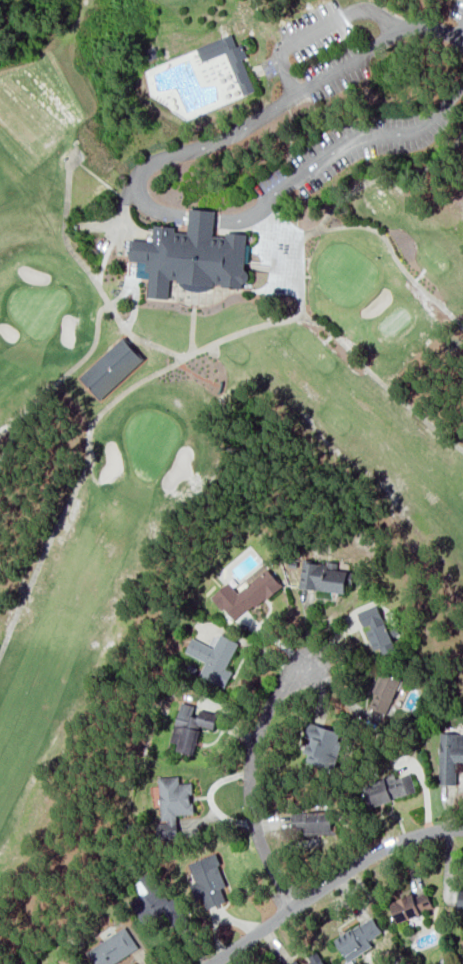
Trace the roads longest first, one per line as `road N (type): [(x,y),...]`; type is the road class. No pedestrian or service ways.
road 1 (residential): [(297,906),(255,822),(251,759),(262,716),(289,670),(332,634)]
road 2 (residential): [(212,963),(382,847),(462,825)]
road 3 (residential): [(462,94),(431,120),(355,126),(302,156)]

